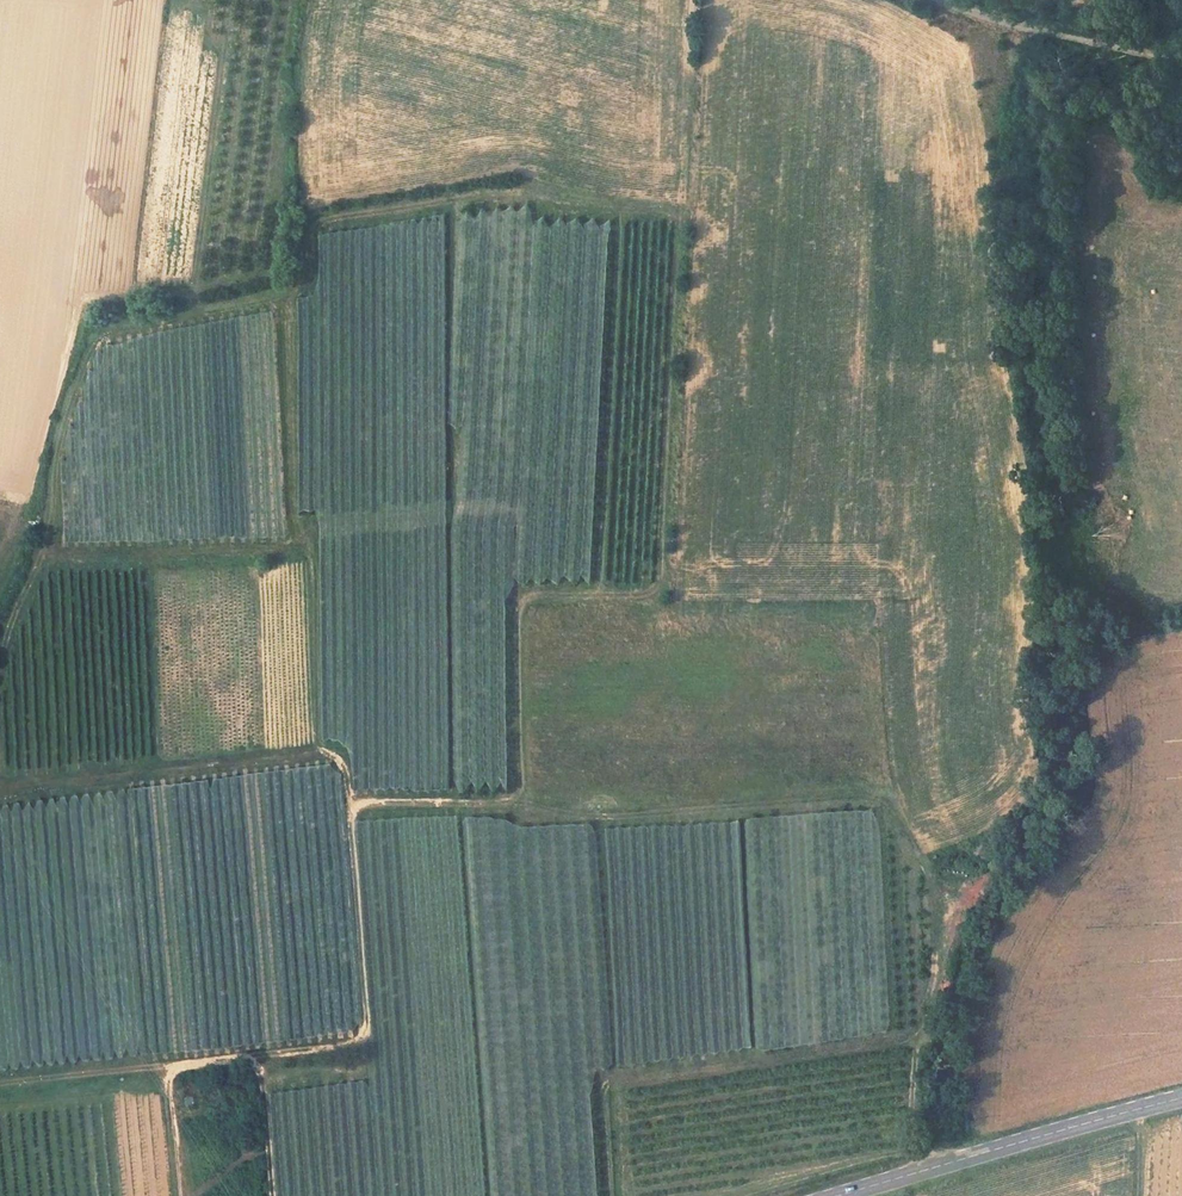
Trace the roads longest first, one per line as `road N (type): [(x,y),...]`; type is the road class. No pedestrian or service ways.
road 1 (track): [(180,1195),(171,1069),(363,1040),(350,820),(376,807),(516,798),(556,818),(690,815)]
road 2 (track): [(0,559),(8,536),(21,527),(36,532),(48,515),(63,434),(99,342),(284,293)]
road 3 (secondary): [(839,1195),(1181,1099)]
road 4 (track): [(1181,69),(1084,50),(923,0)]

